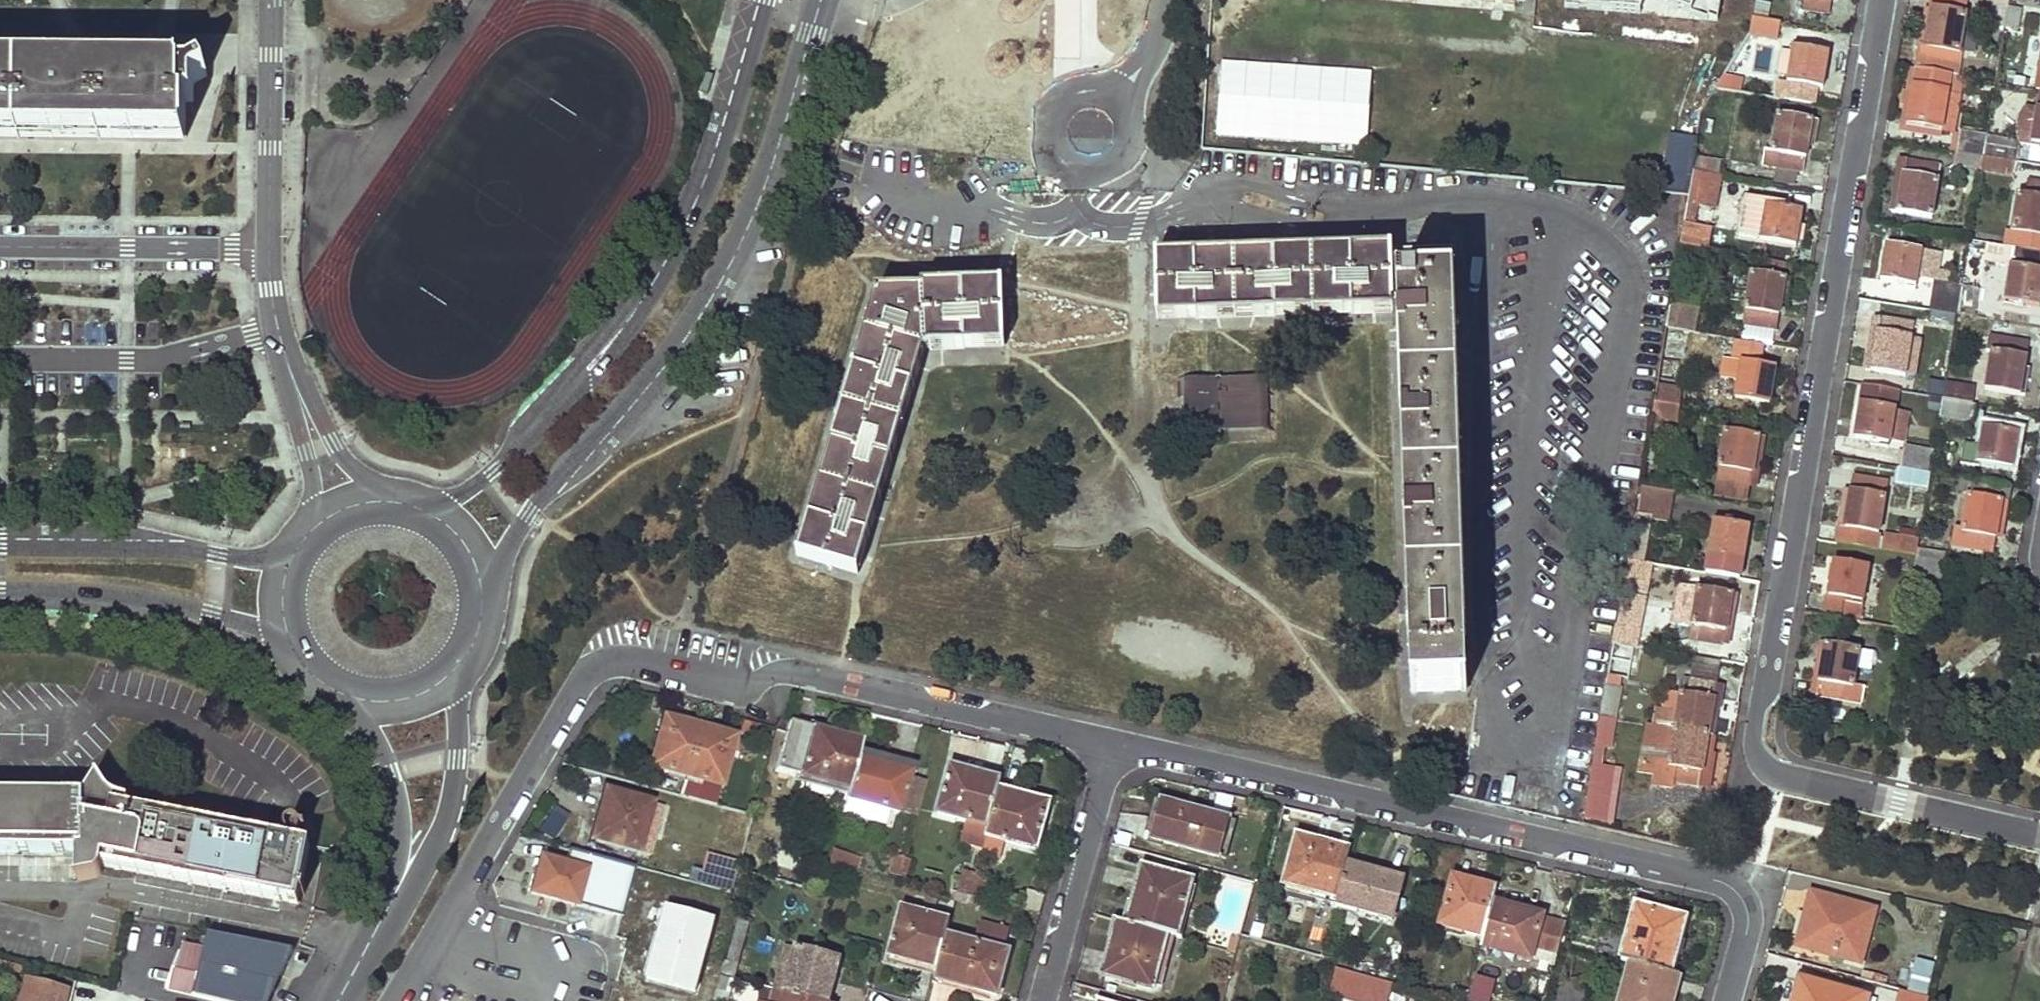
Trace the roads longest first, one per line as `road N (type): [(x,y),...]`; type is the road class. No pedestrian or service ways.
road 1 (residential): [(1482,205),(1566,228),(1599,246),(1619,305),(1555,731),(1544,749),(1505,745),(1493,725),(1483,675),(1480,420),(1495,222)]
road 2 (residential): [(1881,0),(1757,735),(1769,774),(2039,837)]
road 3 (residential): [(416,964),(579,681),(611,660),(734,679),(801,671),(1113,740)]
road 4 (residential): [(1113,740),(1720,884),(1743,902),(1748,926),(1727,1000)]
road 5 (tertiary): [(481,592),(530,503),(696,310),(753,191),(818,0)]
road 6 (residential): [(1170,0),(1075,213),(1135,228),(1237,198),(1325,213),(1482,205)]
road 7 (tertiary): [(763,0),(693,222),(658,287),(571,397),(492,471),(421,509)]
road 8 (tertiary): [(0,585),(120,592),(220,613),(289,642)]
road 9 (tertiary): [(292,554),(226,555),(146,539),(0,539)]
road 10 (residential): [(1113,740),(1042,1000)]
road 11 (residential): [(268,251),(0,245)]
road 12 (residential): [(385,910),(433,850),(449,809),(458,666)]
road 13 (residential): [(268,251),(272,0)]
road 14 (residential): [(336,690),(390,772),(396,849),(385,910)]
road 15 (residential): [(395,502),(347,465),(291,374)]
road 16 (residential): [(291,374),(311,479),(308,532)]
road 17 (residential): [(563,1000),(416,964)]
road 18 (tertiary): [(336,690),(388,701),(438,683),(458,666)]
road 19 (residential): [(291,374),(268,251)]

